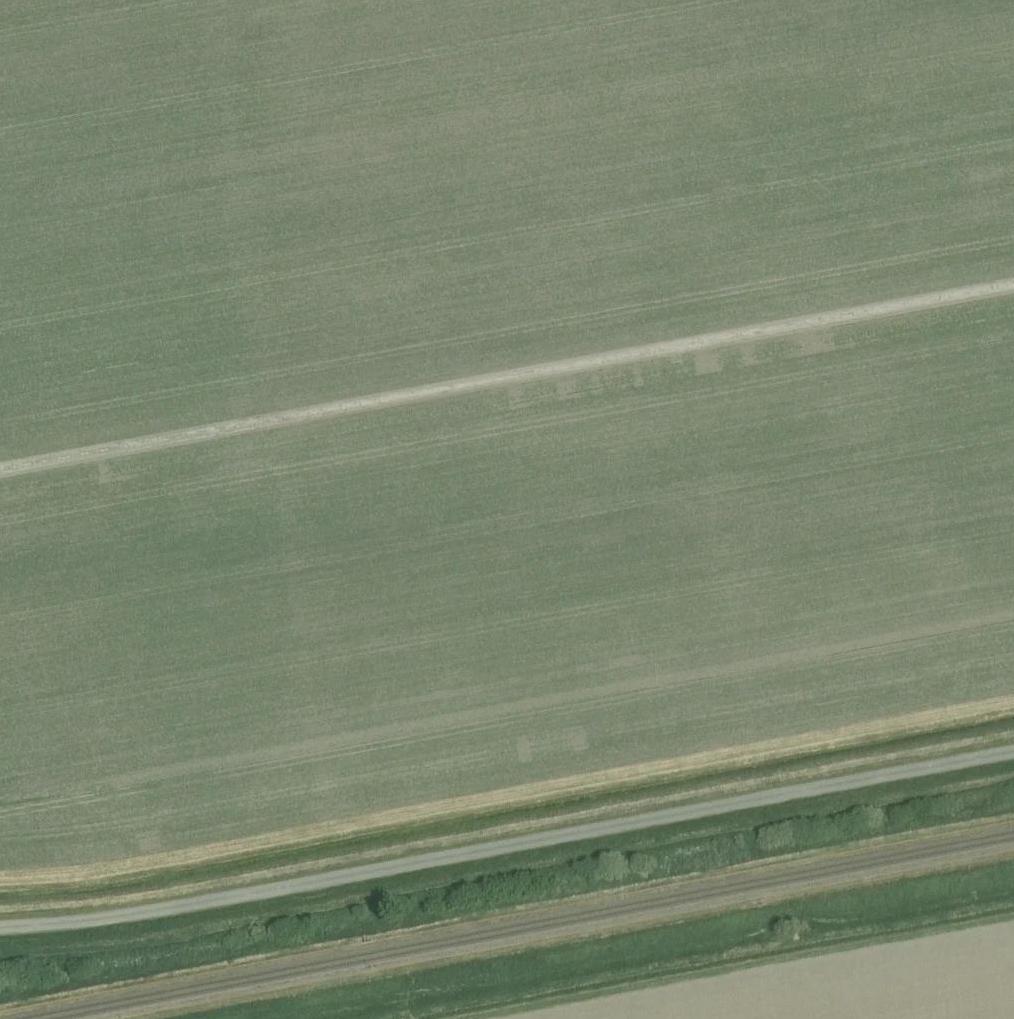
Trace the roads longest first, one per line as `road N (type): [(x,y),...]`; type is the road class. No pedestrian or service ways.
road 1 (unclassified): [(0,931),(94,925),(1013,754)]

